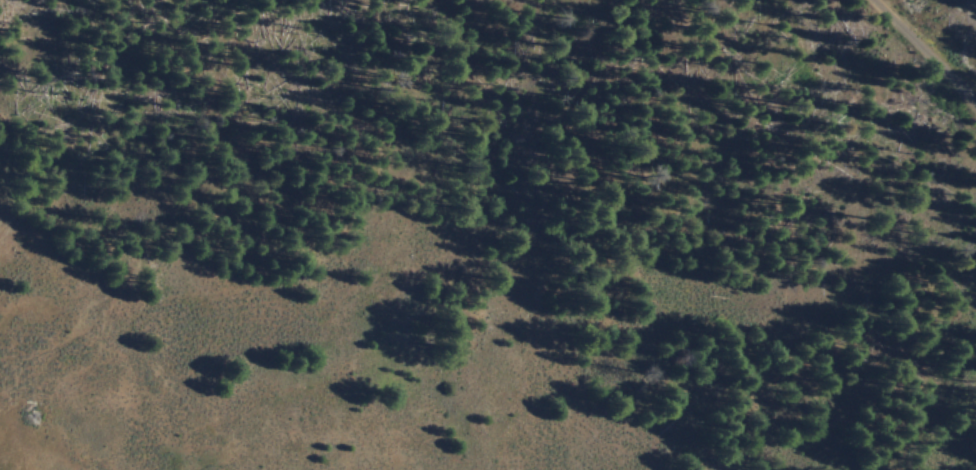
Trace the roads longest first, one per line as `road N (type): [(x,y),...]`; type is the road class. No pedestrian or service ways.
road 1 (track): [(876,0),(975,101)]

